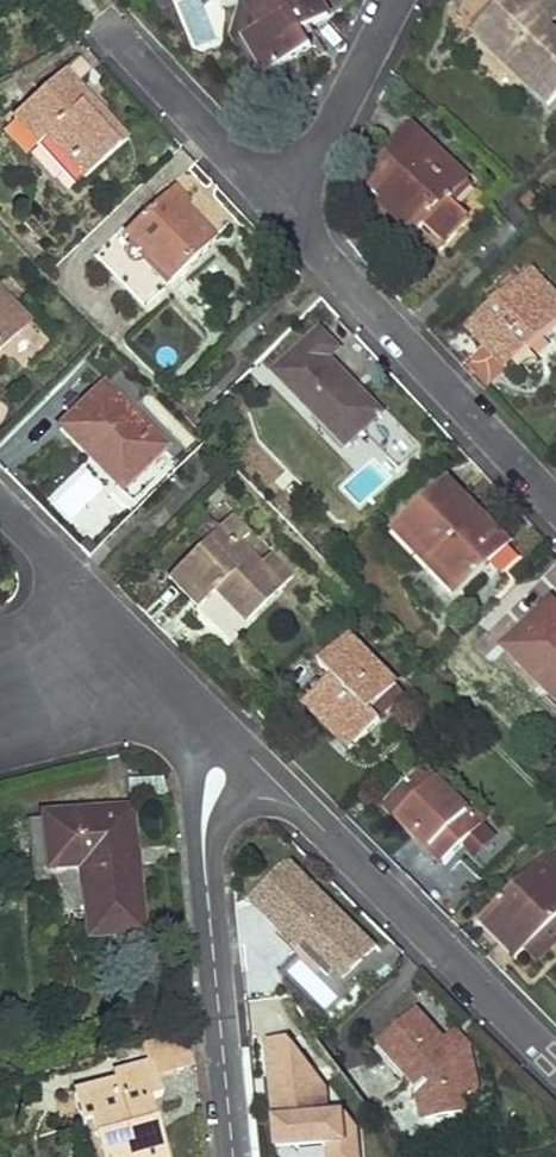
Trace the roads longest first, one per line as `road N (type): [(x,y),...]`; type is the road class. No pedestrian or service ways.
road 1 (residential): [(240,747),(555,1063)]
road 2 (residential): [(233,1156),(203,840),(218,773),(240,747)]
road 3 (residential): [(555,499),(288,216)]
road 4 (residential): [(288,216),(97,13)]
road 5 (residential): [(394,0),(288,216)]
road 6 (residential): [(0,502),(141,646)]
road 7 (residential): [(141,646),(0,691)]
road 8 (residential): [(141,646),(240,747)]

